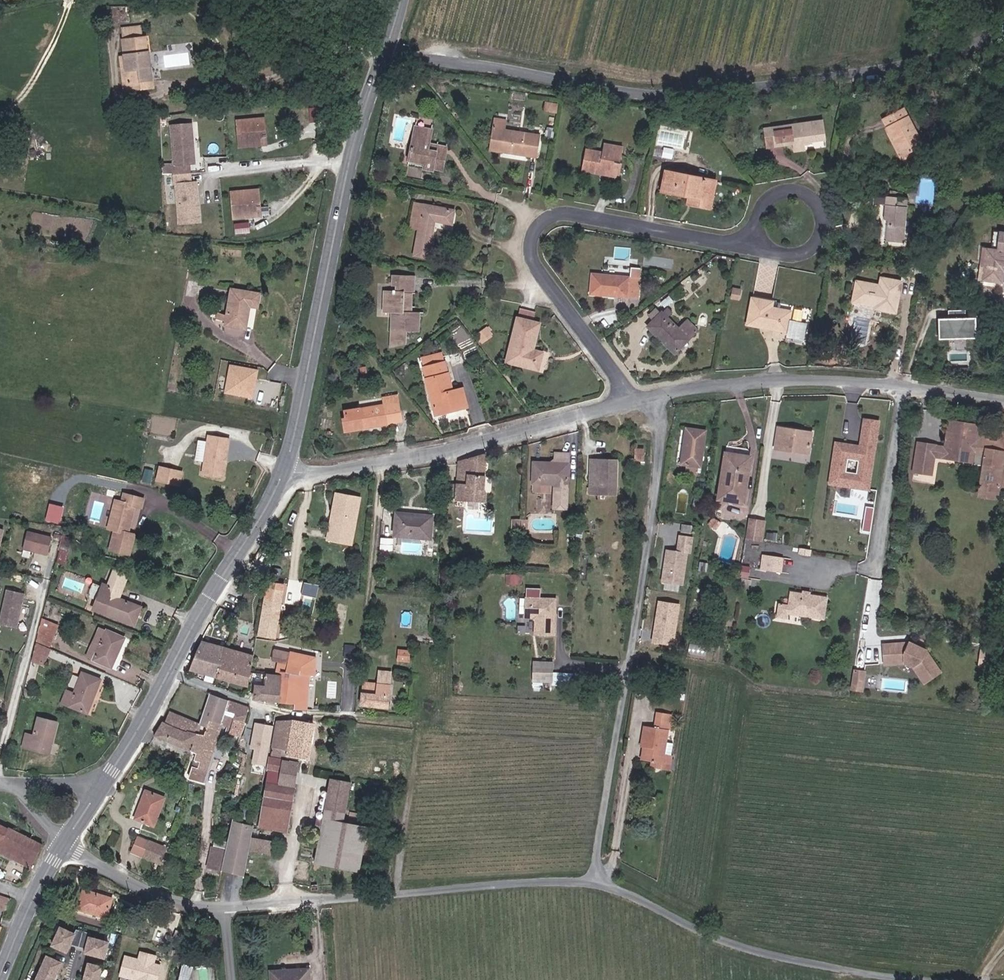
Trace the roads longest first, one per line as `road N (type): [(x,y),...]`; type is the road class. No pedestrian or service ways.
road 1 (residential): [(391,52),(672,98),(710,97),(936,62),(1003,28)]
road 2 (residential): [(599,881),(666,450),(656,413),(634,400)]
road 3 (residential): [(634,400),(542,270),(536,243),(545,224),(581,212),(740,246),(765,241)]
road 4 (secondary): [(391,52),(359,147),(285,472)]
road 5 (unclassified): [(599,881),(224,906)]
road 6 (unclassified): [(1003,400),(805,381),(676,388),(634,400)]
road 7 (unclassified): [(949,979),(752,951),(599,881)]
road 8 (secondary): [(285,472),(99,787)]
road 9 (unclassified): [(634,400),(449,448),(285,472)]
road 10 (unclassified): [(224,906),(163,896),(66,841)]
road 11 (secondary): [(66,841),(0,975)]
road 12 (residential): [(765,241),(792,254),(819,241),(823,211),(799,190)]

